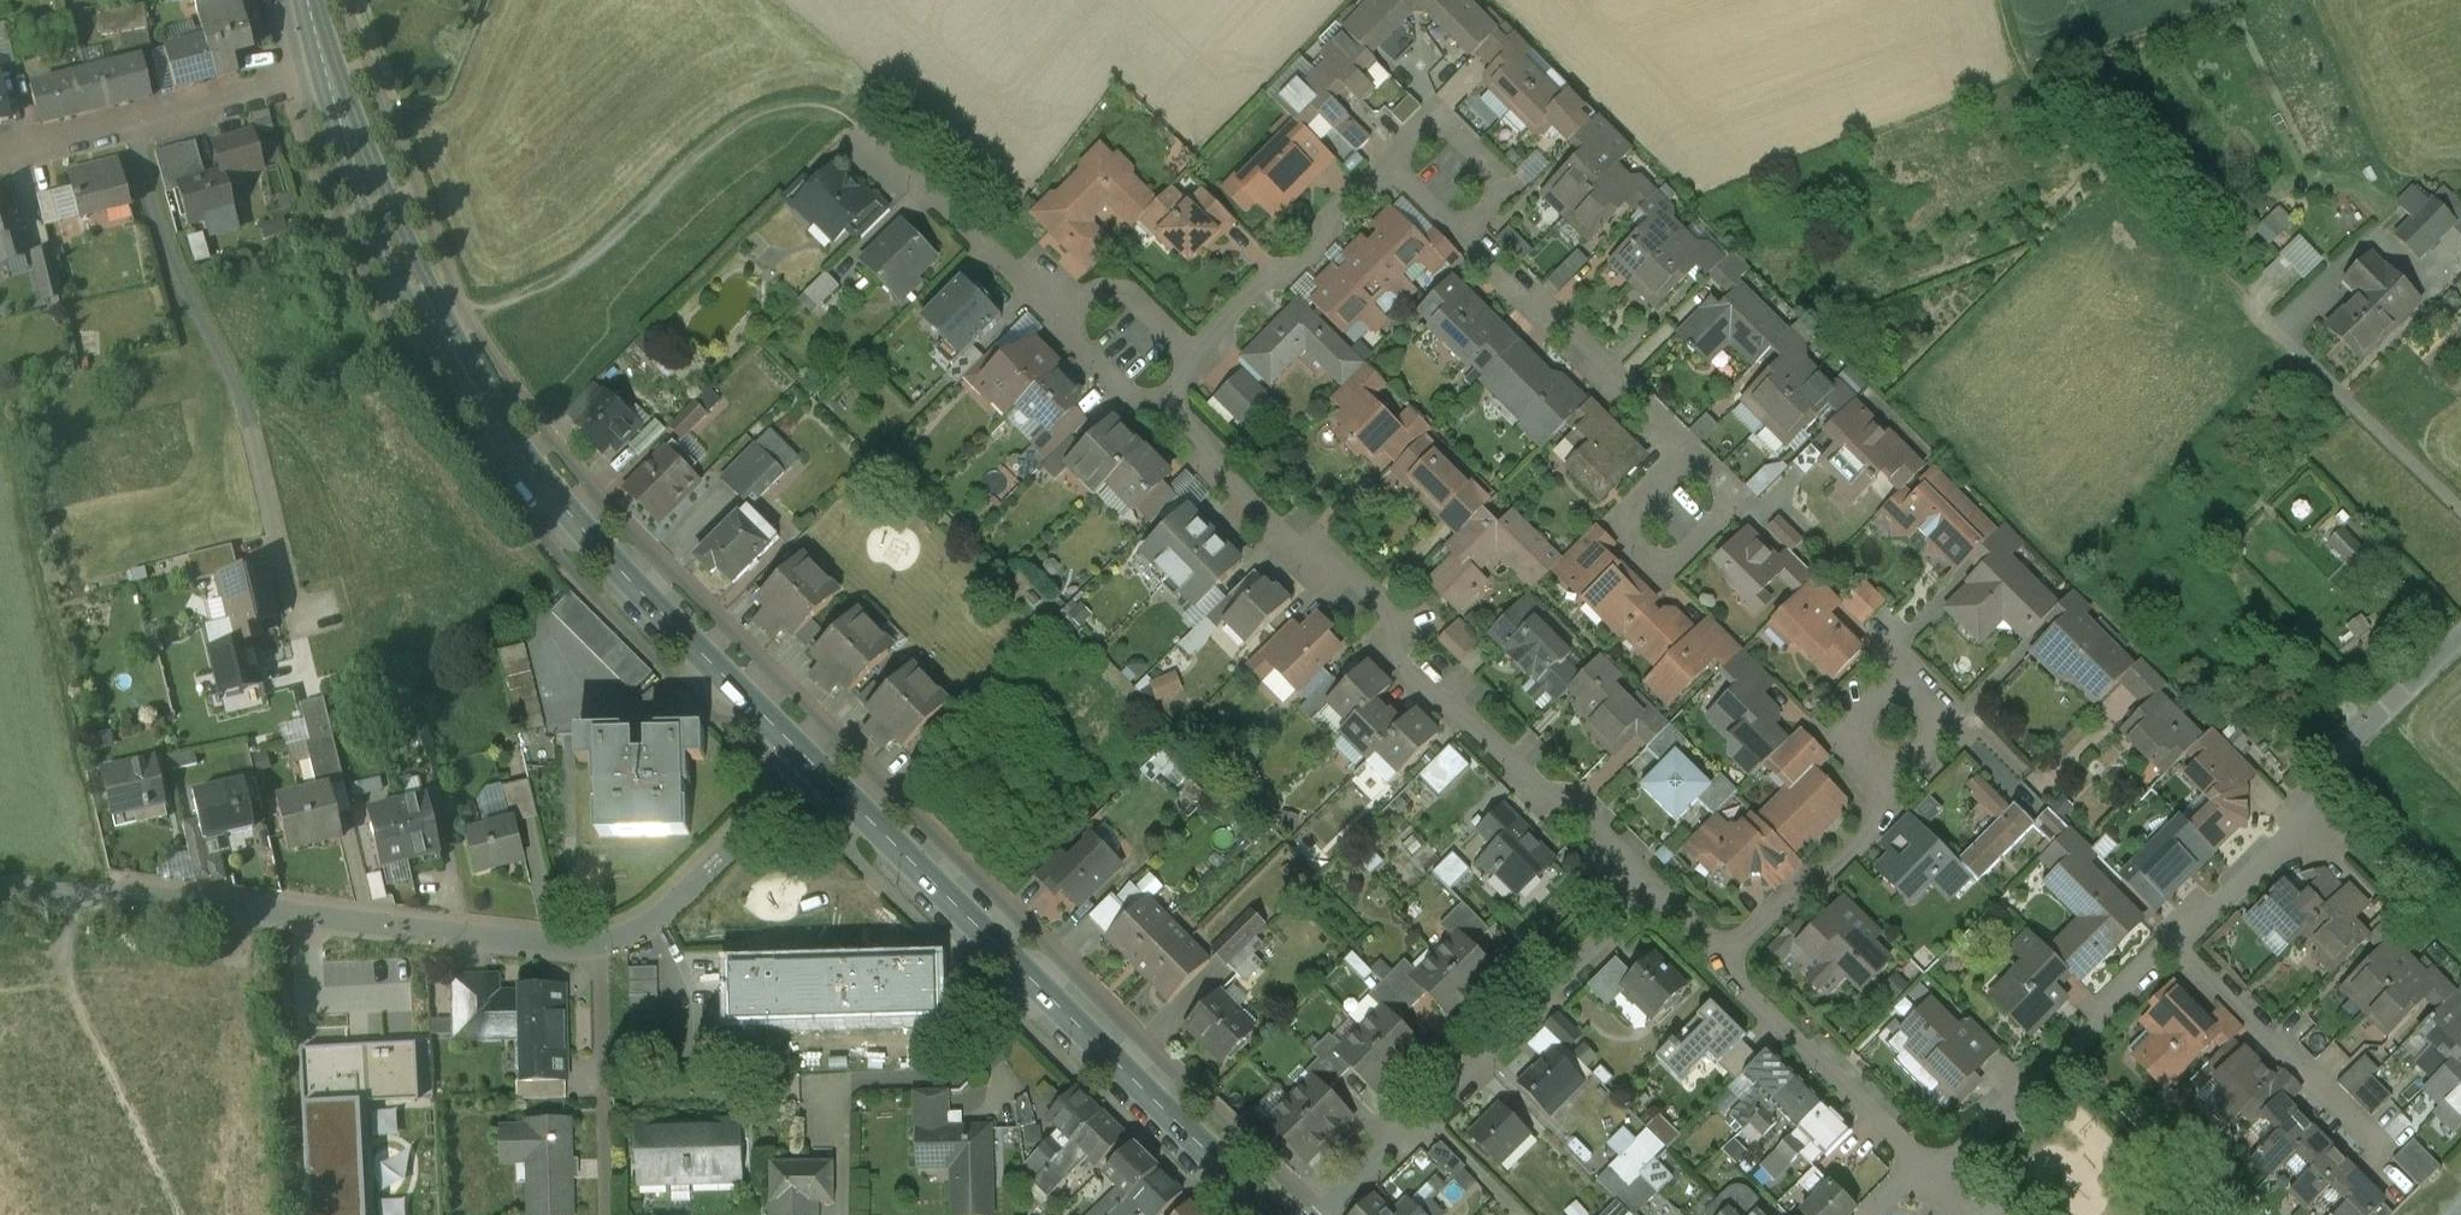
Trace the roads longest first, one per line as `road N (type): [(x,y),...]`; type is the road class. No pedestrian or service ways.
road 1 (primary): [(327,59),(373,182),(444,328),(520,453),(604,559),(805,774)]
road 2 (residential): [(0,885),(582,942),(660,912),(805,774)]
road 3 (track): [(2460,511),(2025,82),(2002,0)]
road 4 (residential): [(1648,887),(1168,400)]
road 5 (primary): [(805,774),(1278,1214)]
road 6 (residential): [(1648,887),(1311,1214)]
road 7 (residential): [(0,152),(327,59)]
road 8 (residential): [(1938,1175),(2178,941)]
road 9 (residential): [(1464,239),(1685,450)]
road 10 (residential): [(2178,941),(2385,1155)]
road 11 (residential): [(1938,1175),(1729,966)]
road 12 (residential): [(1199,365),(1221,345),(1224,323),(1276,269),(1305,267),(1328,244),(1329,217),(1383,162)]
road 13 (residential): [(1055,319),(864,132)]
road 14 (residential): [(1899,794),(1928,757),(1938,730),(1931,704),(1911,688),(1885,684),(1860,698),(1852,727),(1861,756)]
road 15 (residential): [(1729,966),(1899,794)]
road 16 (residential): [(1685,450),(1720,483),(1720,517),(1665,562),(1630,543),(1625,526),(1632,506)]
road 17 (unclassified): [(2305,803),(2362,732),(2460,638)]
road 18 (residential): [(1383,162),(1426,126),(1458,133),(1499,180),(1493,209),(1464,239)]
road 19 (residential): [(2178,941),(2305,803)]
road 20 (residential): [(1199,365),(1118,293),(1080,297),(1055,319)]
road 21 (residential): [(1168,400),(1130,394),(1055,319)]

